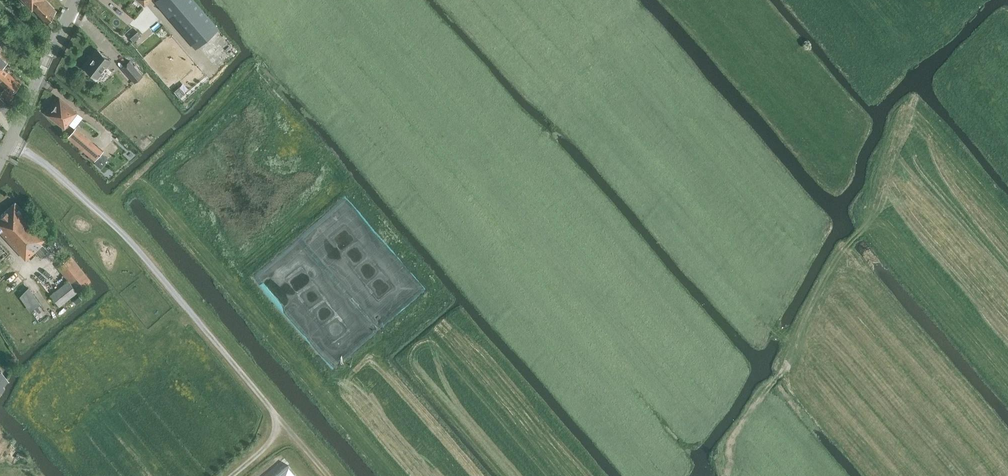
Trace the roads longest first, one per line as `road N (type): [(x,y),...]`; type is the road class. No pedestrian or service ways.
road 1 (track): [(326,475),(131,241),(11,144)]
road 2 (track): [(757,317),(794,349),(846,245),(867,230),(988,356)]
road 3 (tertiary): [(0,163),(74,0)]
road 4 (track): [(794,349),(729,444),(728,475)]

